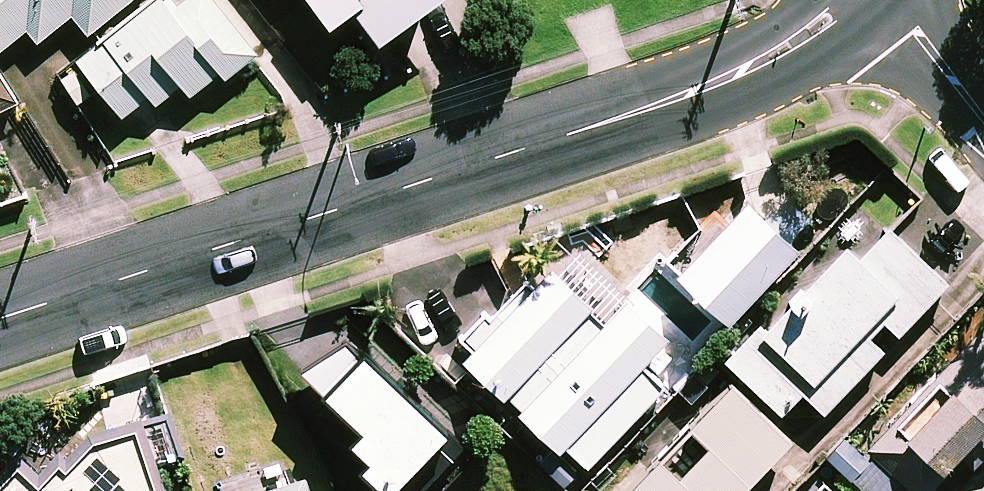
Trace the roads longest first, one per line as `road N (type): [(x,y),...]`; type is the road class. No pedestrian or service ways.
road 1 (residential): [(0,319),(726,81),(808,36),(852,0)]
road 2 (residential): [(887,0),(983,112)]

